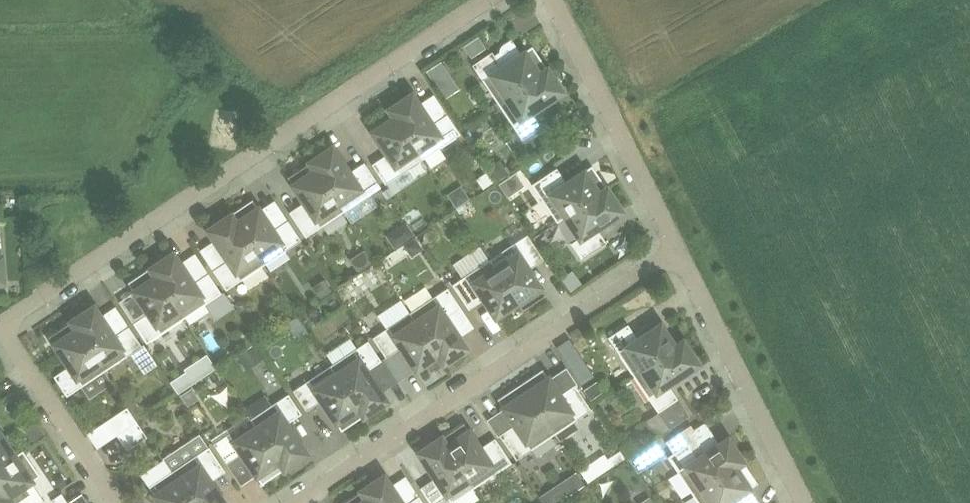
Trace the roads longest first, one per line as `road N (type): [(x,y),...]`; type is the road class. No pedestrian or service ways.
road 1 (residential): [(487,0),(2,325)]
road 2 (residential): [(674,252),(294,502)]
road 3 (residential): [(804,502),(674,252)]
road 4 (residential): [(674,252),(553,0)]
road 5 (residential): [(2,325),(118,502)]

